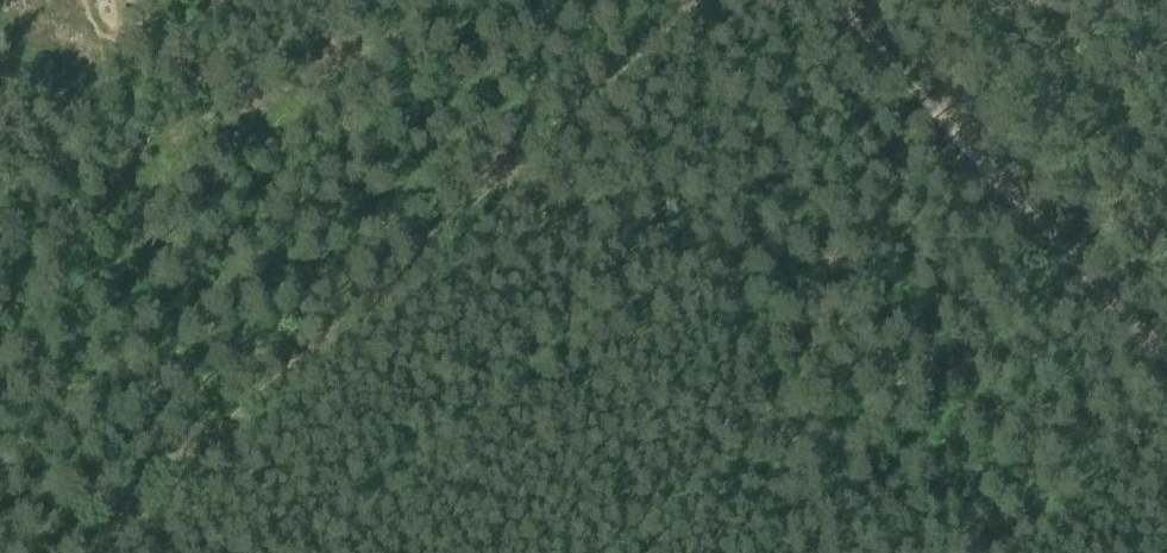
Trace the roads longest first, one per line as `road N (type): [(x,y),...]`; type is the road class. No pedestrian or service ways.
road 1 (track): [(74,552),(685,0)]
road 2 (track): [(825,0),(1166,384)]

